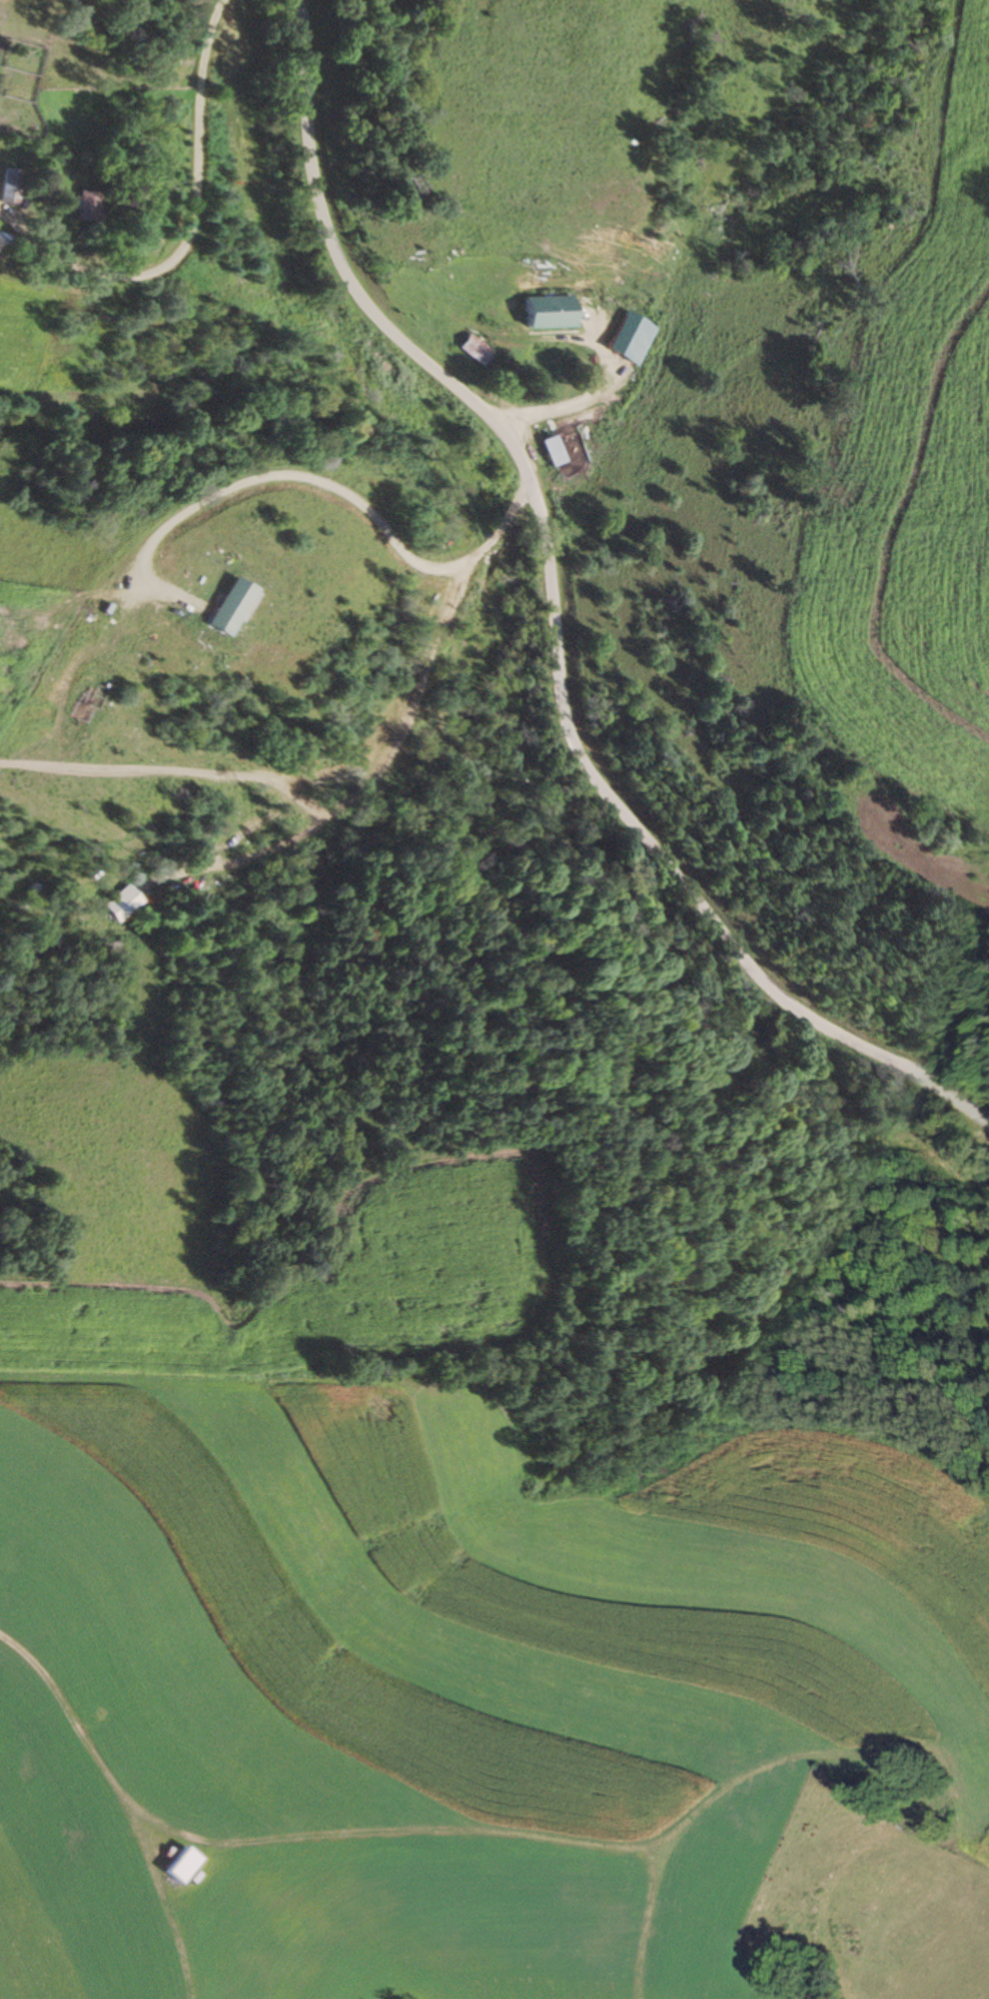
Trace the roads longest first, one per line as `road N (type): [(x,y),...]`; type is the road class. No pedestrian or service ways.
road 1 (residential): [(988,1121),(963,1098),(851,1045),(747,971),(569,742),(528,486),(488,425),(336,277),(310,201),(295,0)]

